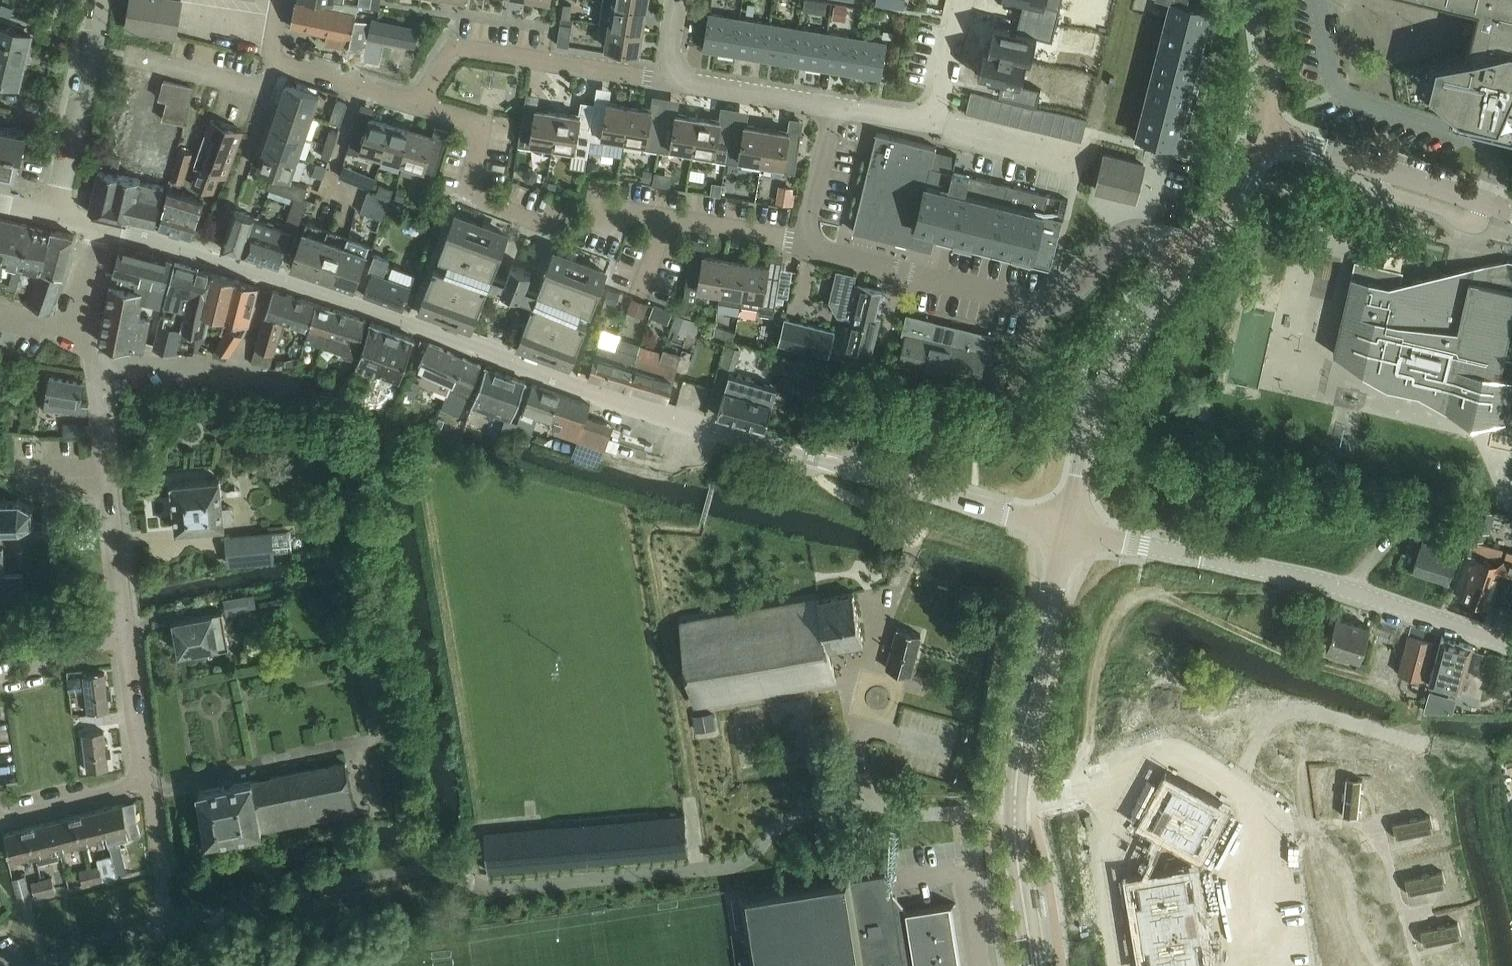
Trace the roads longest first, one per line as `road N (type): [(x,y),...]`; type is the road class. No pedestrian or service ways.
road 1 (residential): [(1068,530),(624,403),(333,295),(102,227)]
road 2 (tertiary): [(1511,646),(1334,583),(1068,530)]
road 3 (tertiary): [(1034,965),(1015,801),(1068,530)]
road 4 (track): [(1101,793),(1091,716),(1107,630),(1122,607),(1160,592),(1277,591),(1306,577)]
road 5 (residential): [(1141,241),(1114,250),(1069,300),(1049,307),(803,245)]
road 6 (residential): [(125,637),(97,379),(82,332)]
road 7 (unclassified): [(1068,530),(1111,371),(1188,256)]
road 8 (residential): [(667,80),(456,46),(418,106)]
road 9 (track): [(1155,593),(1285,655),(1386,686),(1402,702)]
road 10 (residential): [(1511,216),(1264,132)]
road 11 (residential): [(557,230),(469,194),(482,125),(418,106)]
road 12 (residential): [(964,0),(932,125),(835,107)]
road 13 (unclassified): [(54,216),(100,0)]
road 14 (residential): [(803,245),(603,211)]
road 15 (residential): [(126,55),(264,91),(272,61)]
road 16 (residential): [(835,107),(667,80)]
road 17 (residential): [(418,106),(272,61)]
road 18 (residential): [(0,820),(144,781)]
road 19 (residential): [(169,925),(144,781)]
road 20 (unclassified): [(1188,256),(1264,132)]
road 21 (residential): [(144,781),(125,637)]
road 22 (residential): [(803,245),(835,107)]
road 23 (unclassified): [(1264,132),(1263,0)]
road 24 (residential): [(125,637),(0,673)]

